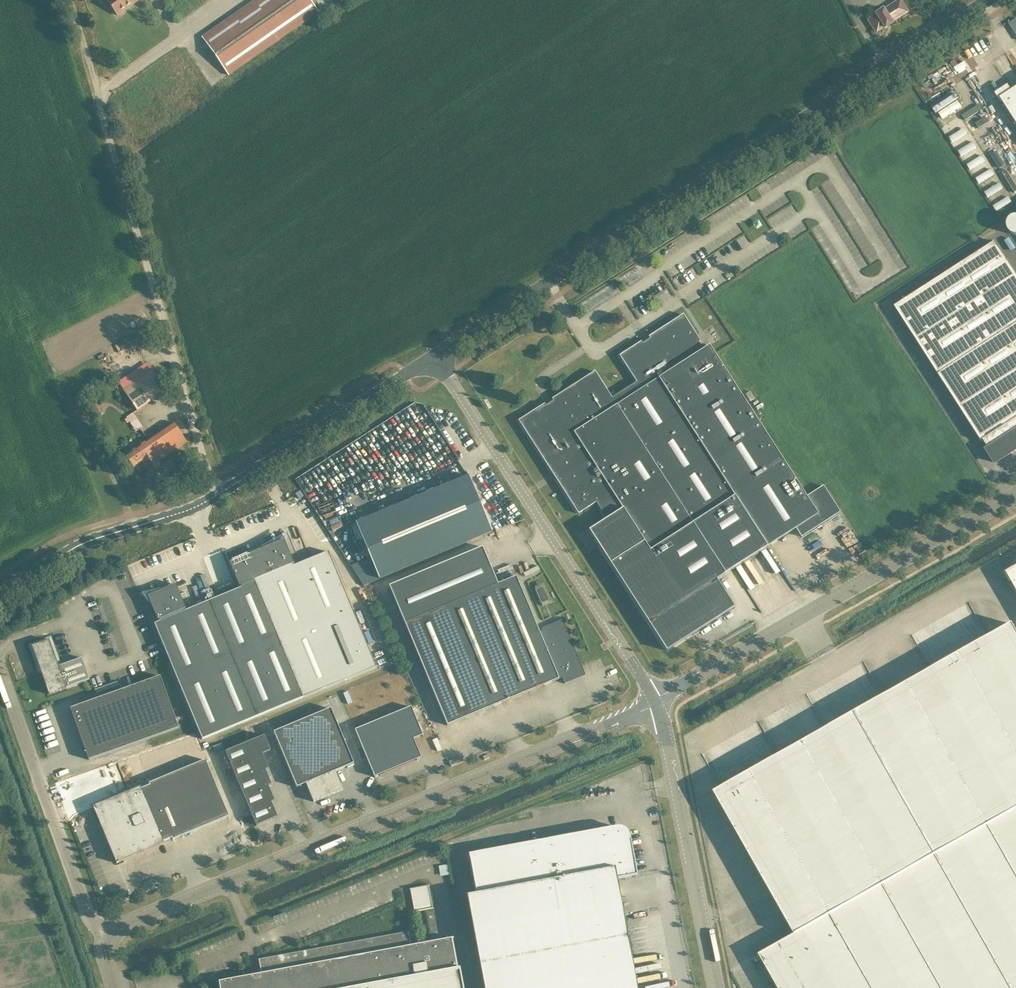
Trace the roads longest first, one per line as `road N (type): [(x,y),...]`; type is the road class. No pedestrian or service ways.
road 1 (tertiary): [(432,357),(993,0)]
road 2 (unclassified): [(106,931),(655,700)]
road 3 (track): [(73,0),(164,333),(220,494)]
road 4 (tertiary): [(0,596),(81,546),(208,502),(432,357)]
road 5 (unclassified): [(655,700),(1015,495)]
road 6 (unclassified): [(655,700),(432,357)]
road 7 (unclassified): [(718,987),(655,700)]
road 8 (unclassified): [(106,931),(89,916),(0,665)]

